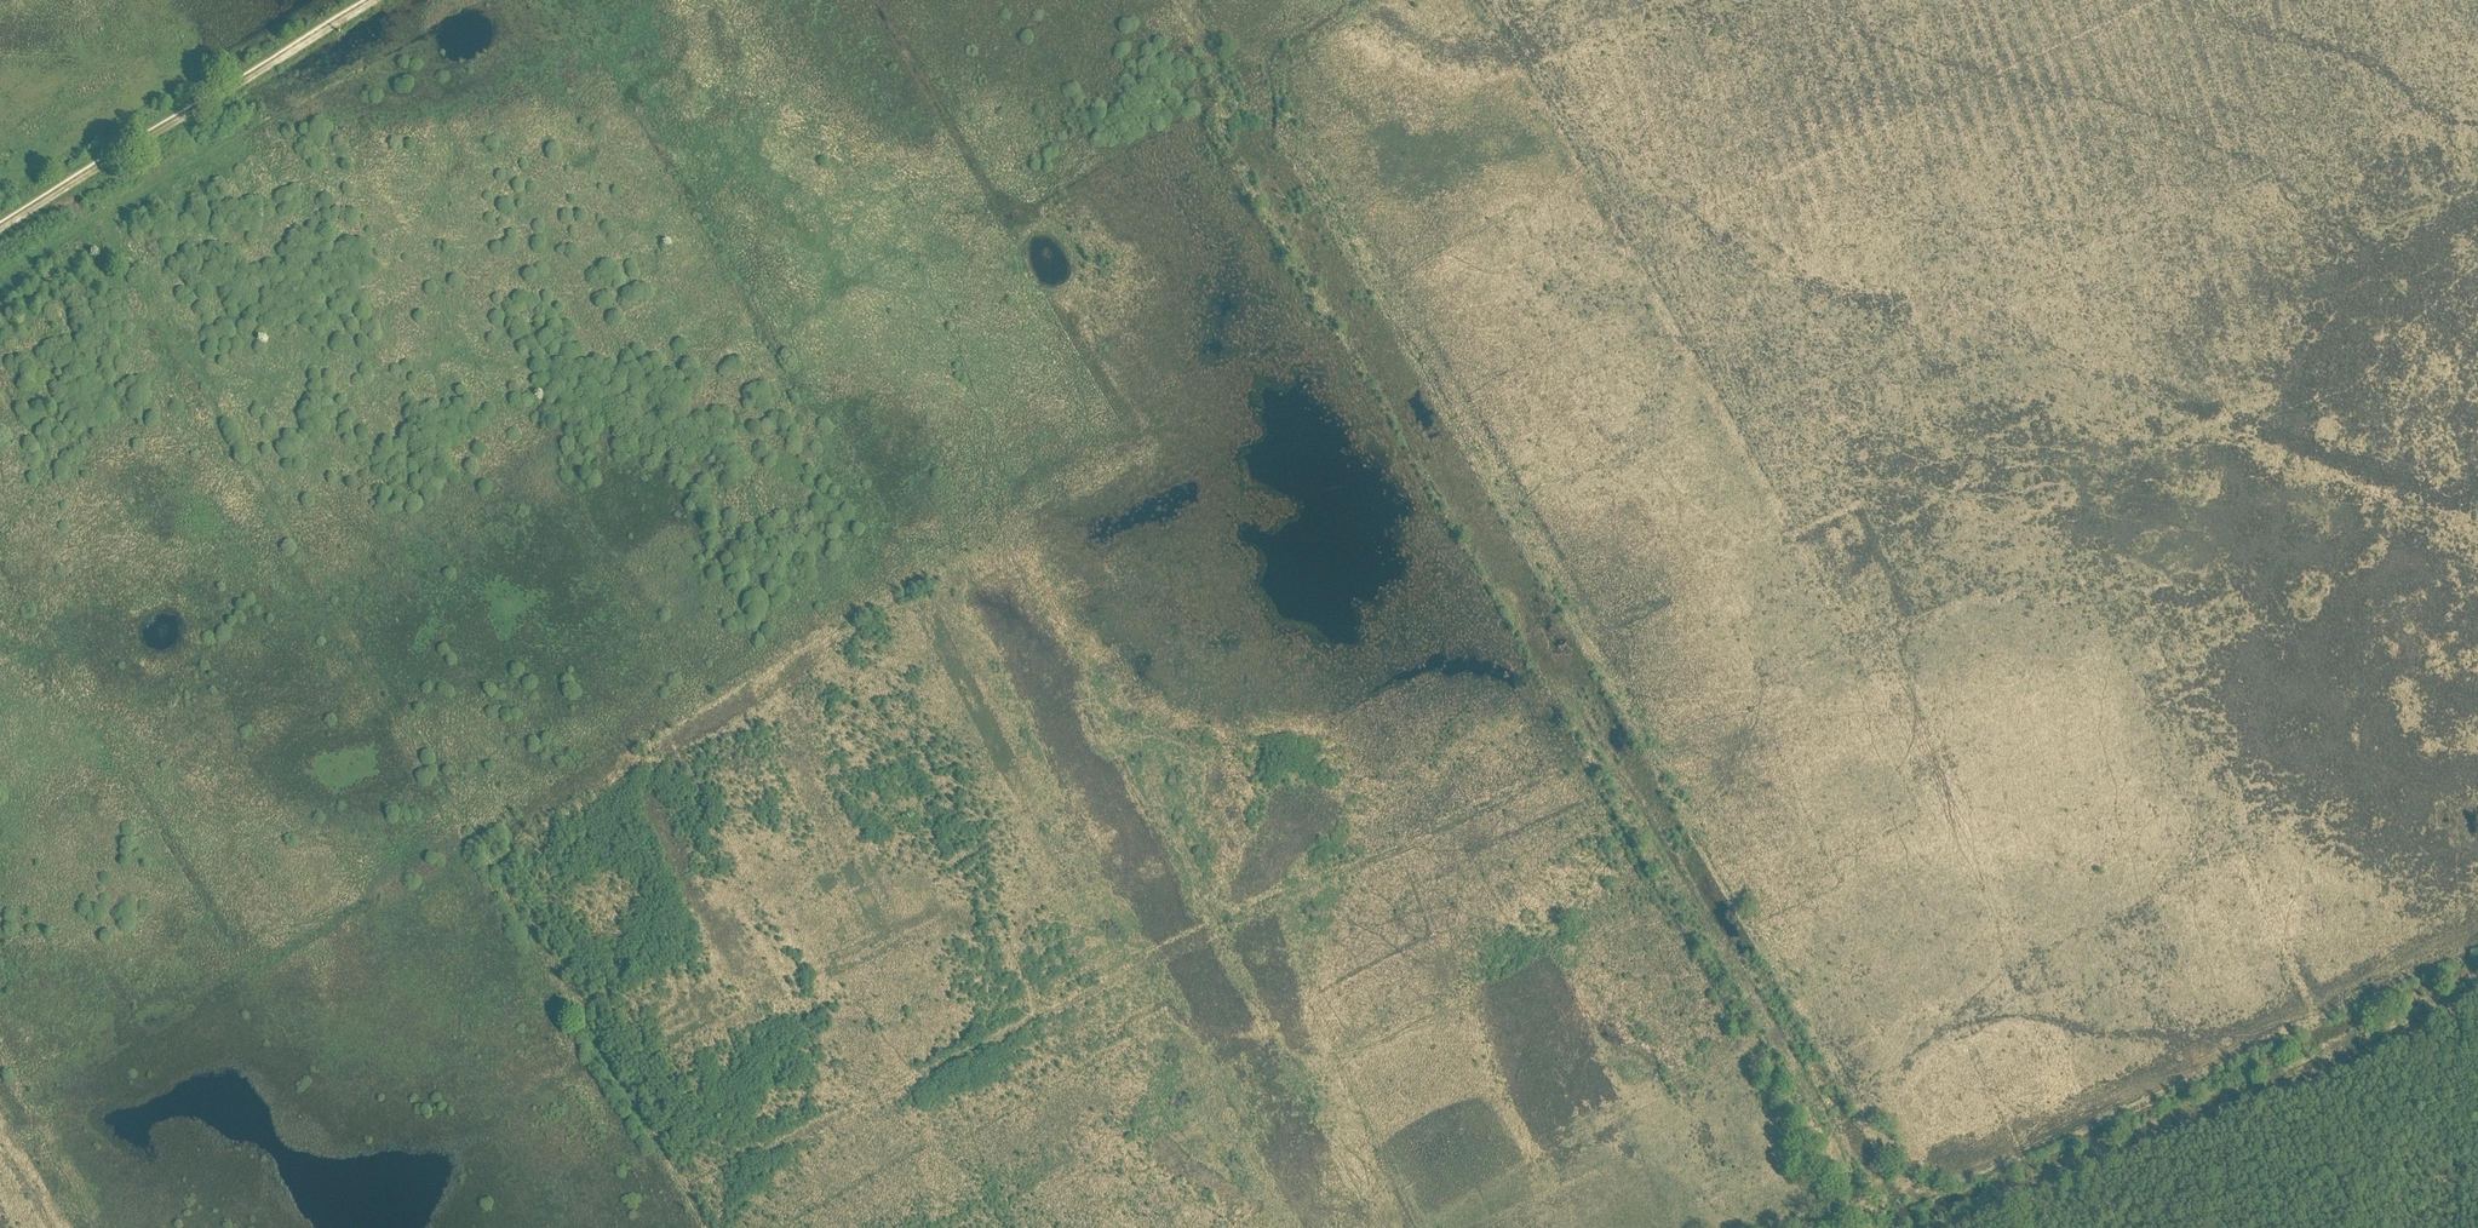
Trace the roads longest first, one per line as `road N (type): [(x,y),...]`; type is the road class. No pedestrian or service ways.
road 1 (track): [(0,232),(380,0)]

